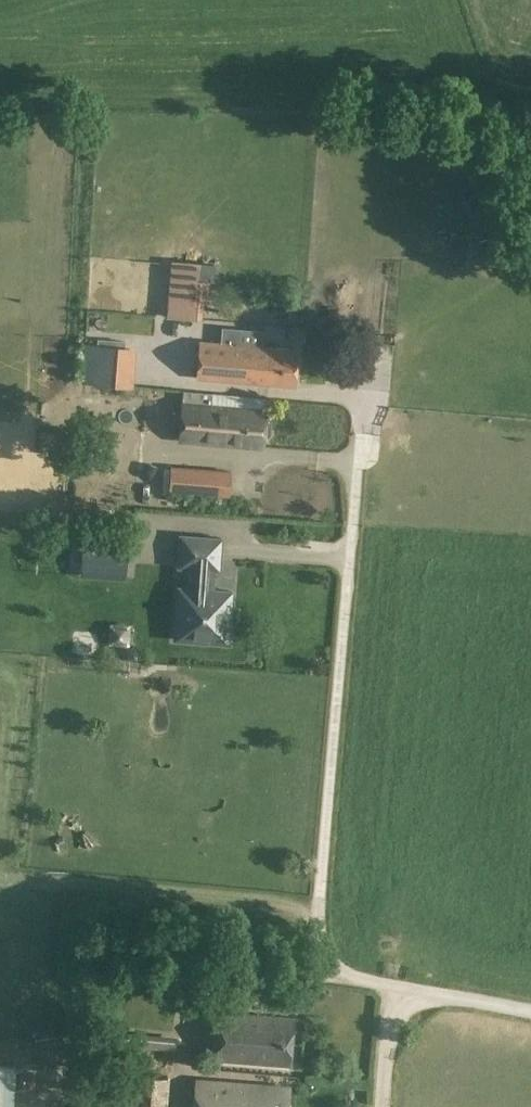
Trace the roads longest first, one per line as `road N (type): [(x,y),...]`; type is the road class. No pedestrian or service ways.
road 1 (residential): [(530,1015),(343,978),(326,956),(318,921),(365,373)]

